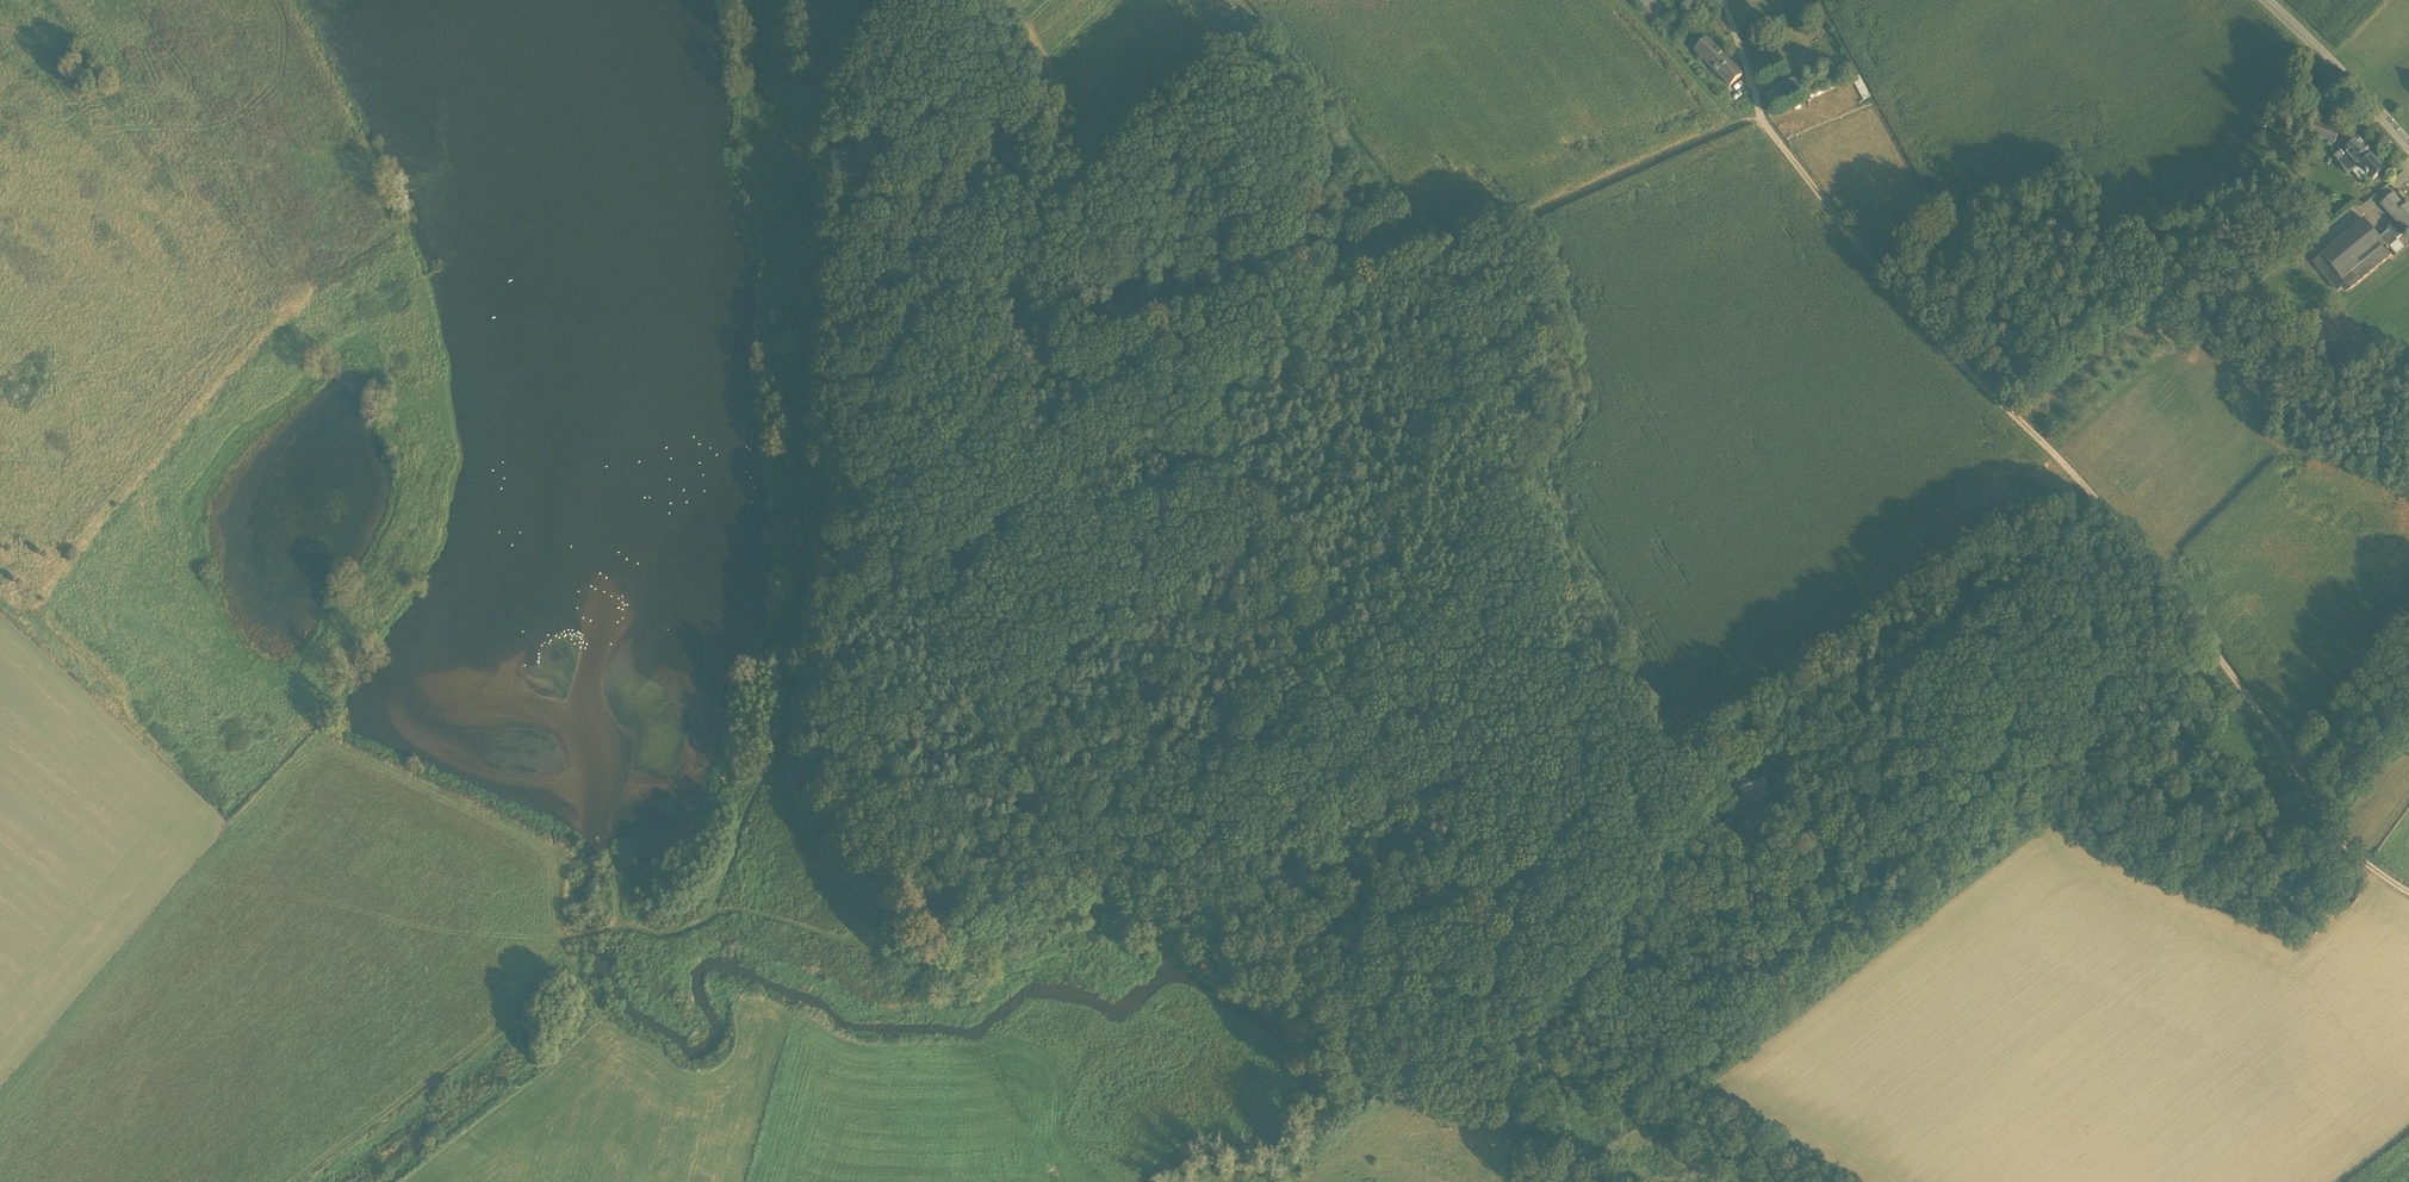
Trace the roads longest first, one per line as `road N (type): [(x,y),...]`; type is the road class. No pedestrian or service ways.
road 1 (track): [(2217,655),(2126,531),(1904,309),(1761,117),(1740,123)]
road 2 (track): [(2217,655),(2006,811),(1660,1110)]
road 3 (track): [(1740,123),(1389,271),(1188,388)]
road 4 (track): [(1188,388),(894,571),(851,589),(783,678),(789,749)]
road 5 (track): [(634,929),(569,937),(498,1029),(273,1181)]
road 6 (track): [(971,0),(1188,388)]
road 7 (track): [(1971,841),(1938,842),(1900,860),(1891,844),(1892,743),(1883,733),(1865,733),(1775,776)]
road 8 (track): [(2408,893),(2328,824),(2280,737),(2217,655)]
road 9 (unclassified): [(2408,154),(2261,0)]
road 10 (track): [(1626,0),(1740,123)]
road 11 (track): [(1660,1110),(1548,1079),(1521,1081)]
road 12 (unclassified): [(1761,117),(1725,0)]
road 13 (track): [(824,95),(901,0)]

